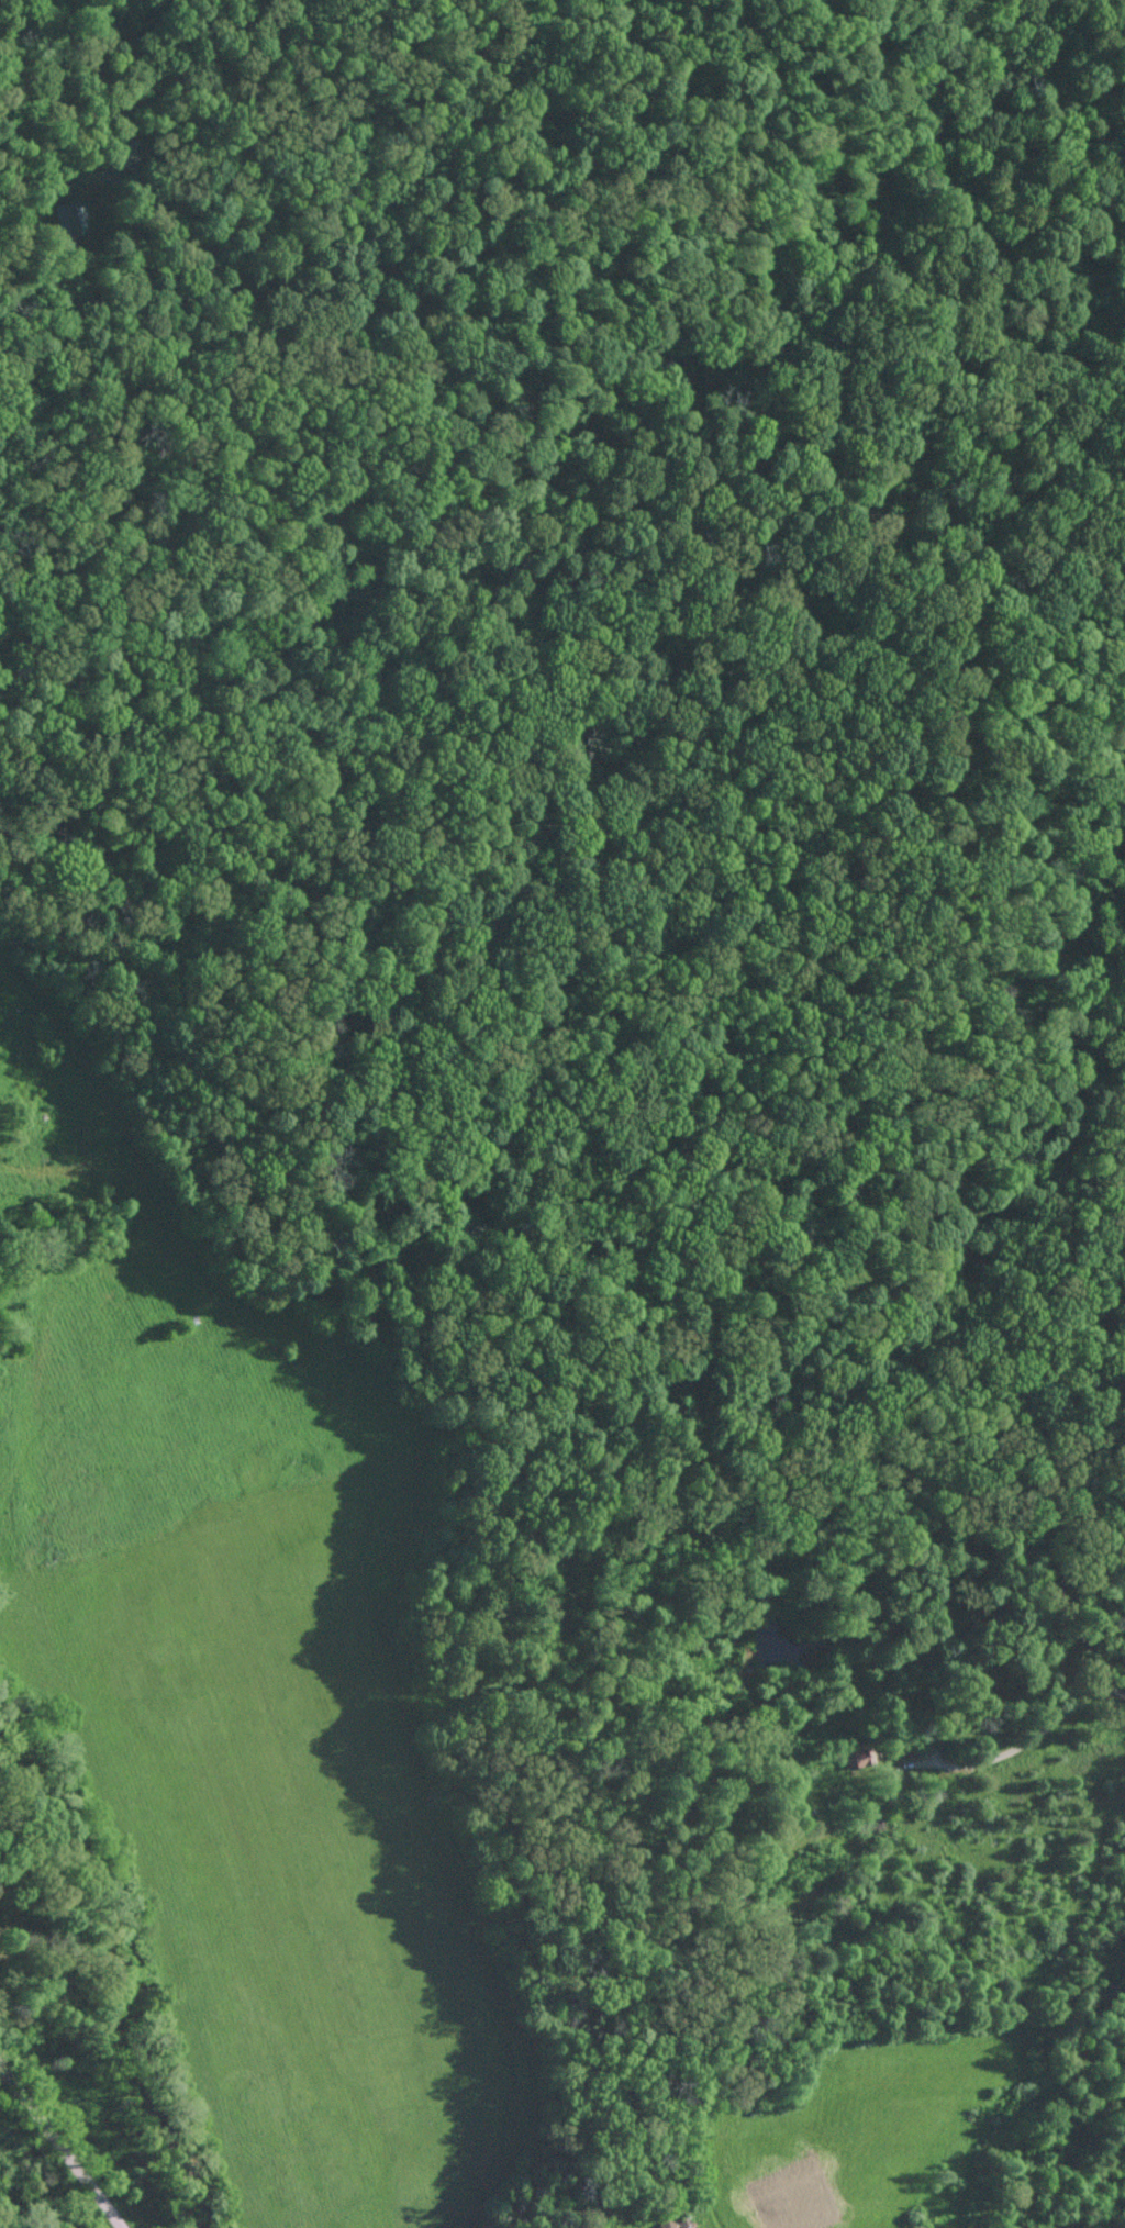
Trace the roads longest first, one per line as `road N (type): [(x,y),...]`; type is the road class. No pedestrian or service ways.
road 1 (residential): [(123,2227),(0,2052)]

